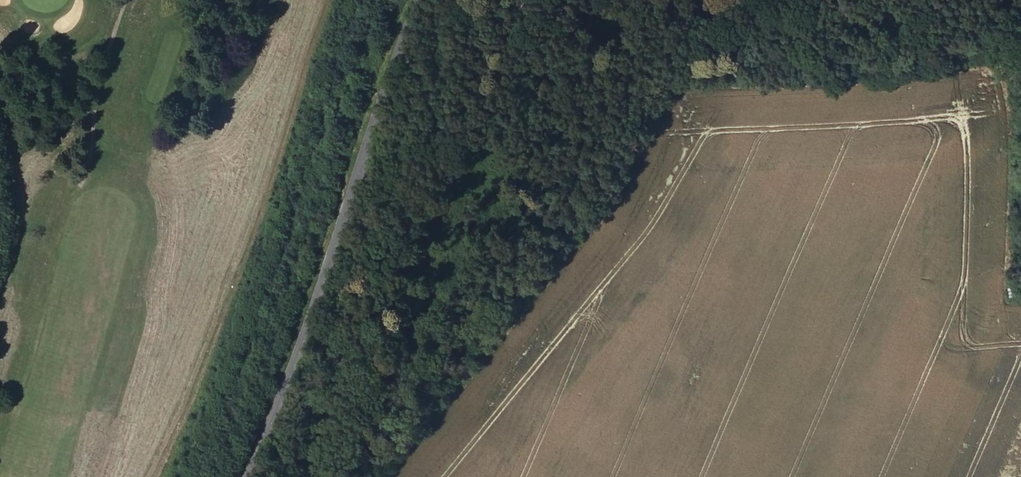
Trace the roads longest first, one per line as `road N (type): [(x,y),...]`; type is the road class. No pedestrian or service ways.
road 1 (tertiary): [(252,476),(301,360),(419,0)]

